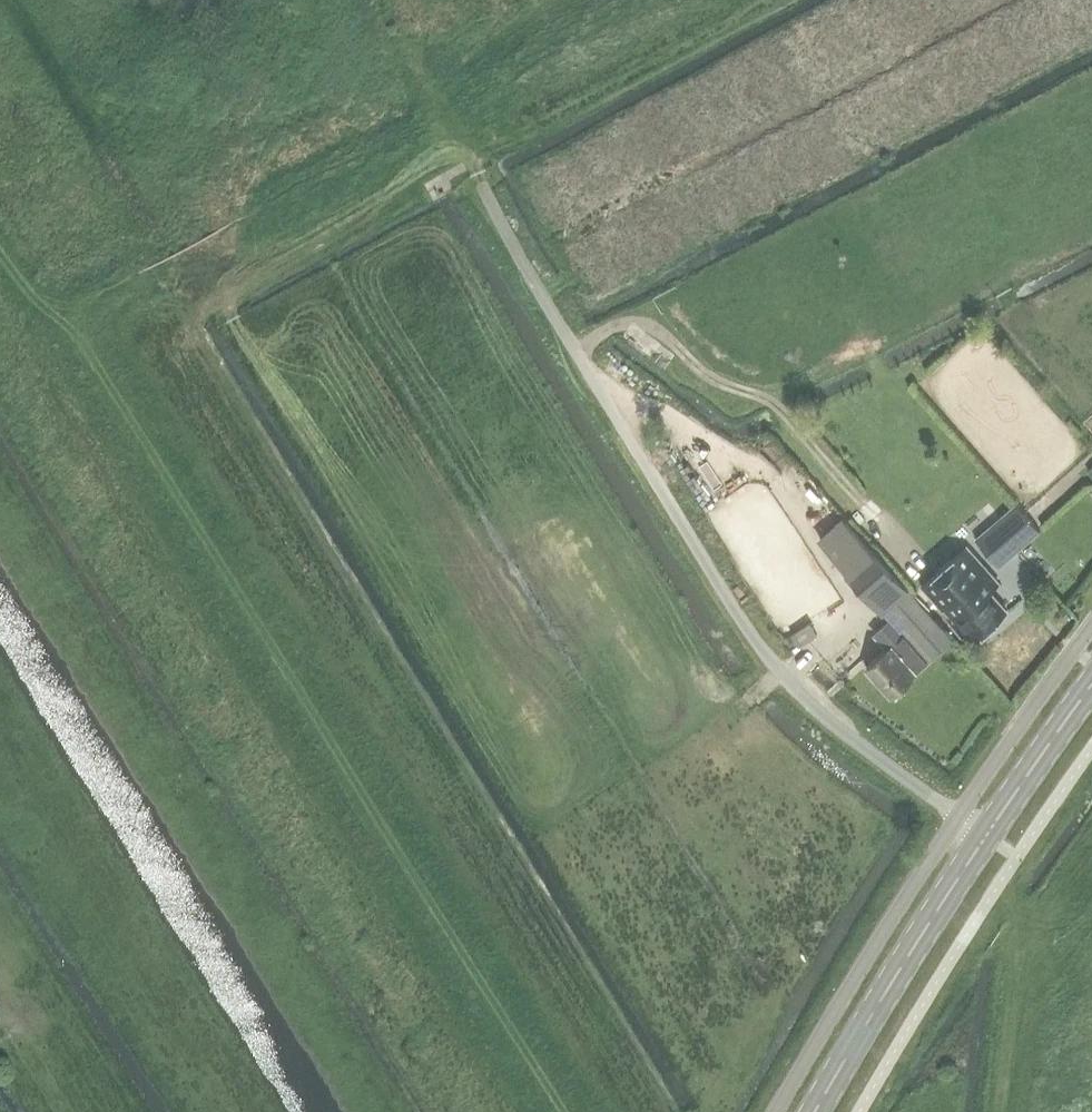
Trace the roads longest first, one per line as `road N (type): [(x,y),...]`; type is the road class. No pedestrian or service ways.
road 1 (unclassified): [(984,836),(829,722),(744,629),(478,183)]
road 2 (primary): [(813,1111),(984,836)]
road 3 (primary): [(984,836),(1091,691)]

